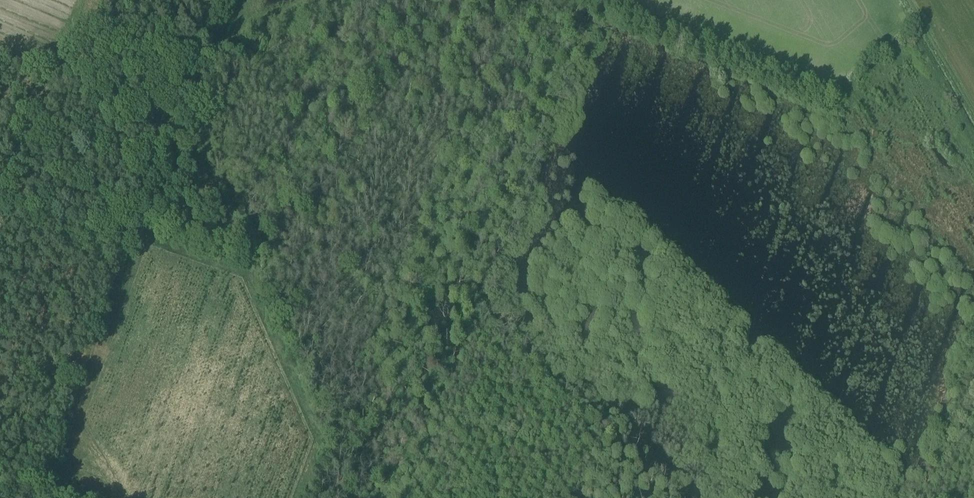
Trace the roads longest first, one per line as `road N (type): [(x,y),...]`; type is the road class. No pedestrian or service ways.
road 1 (track): [(215,0),(33,497)]

